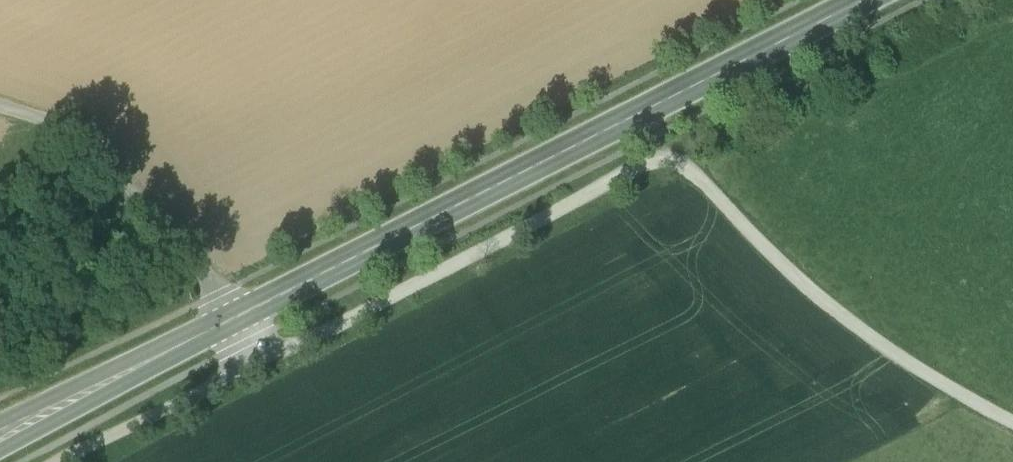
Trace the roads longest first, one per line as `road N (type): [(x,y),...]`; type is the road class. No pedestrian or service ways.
road 1 (unclassified): [(267,360),(671,157),(779,266),(862,333),(1012,425)]
road 2 (secondary): [(867,0),(239,318)]
road 3 (unclassified): [(0,112),(73,134),(239,318)]
road 4 (secondary): [(239,318),(0,439)]
road 5 (unclassified): [(66,461),(267,360)]

